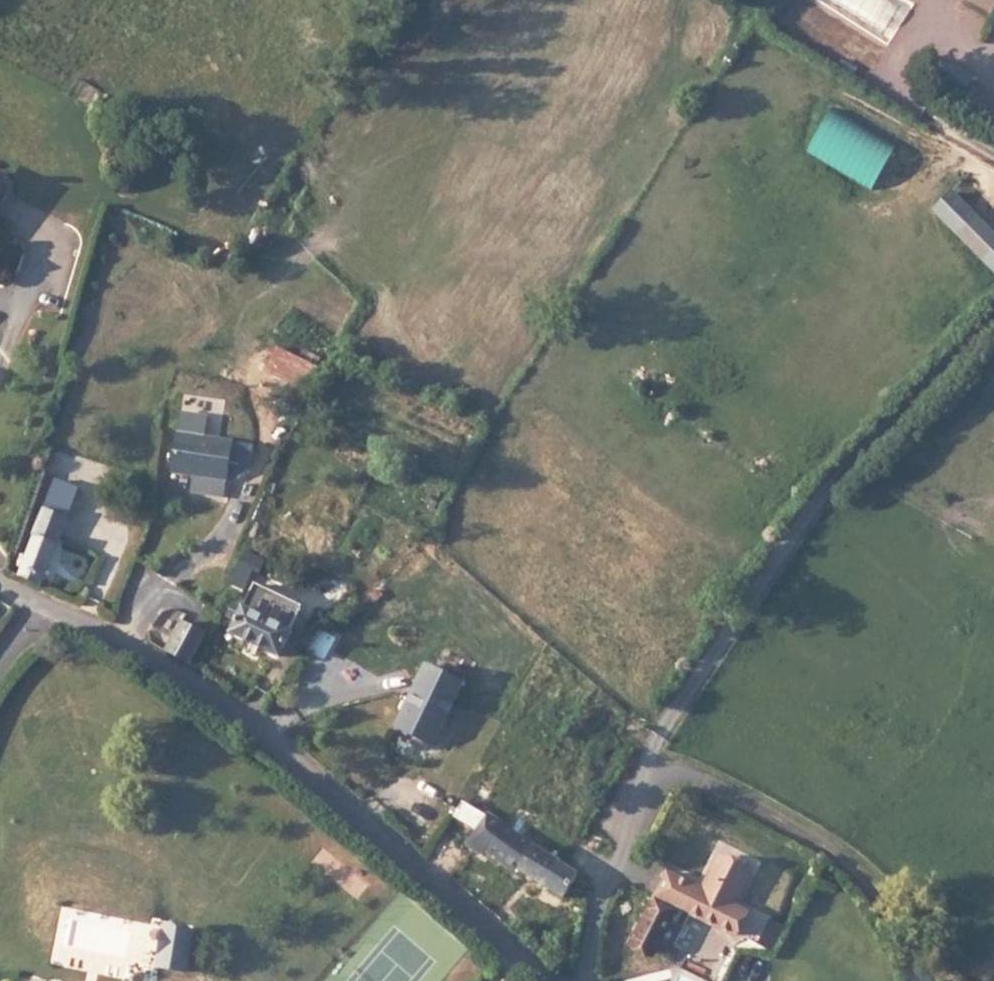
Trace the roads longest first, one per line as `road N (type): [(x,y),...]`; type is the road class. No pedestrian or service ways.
road 1 (residential): [(48,604),(179,667),(557,980)]

